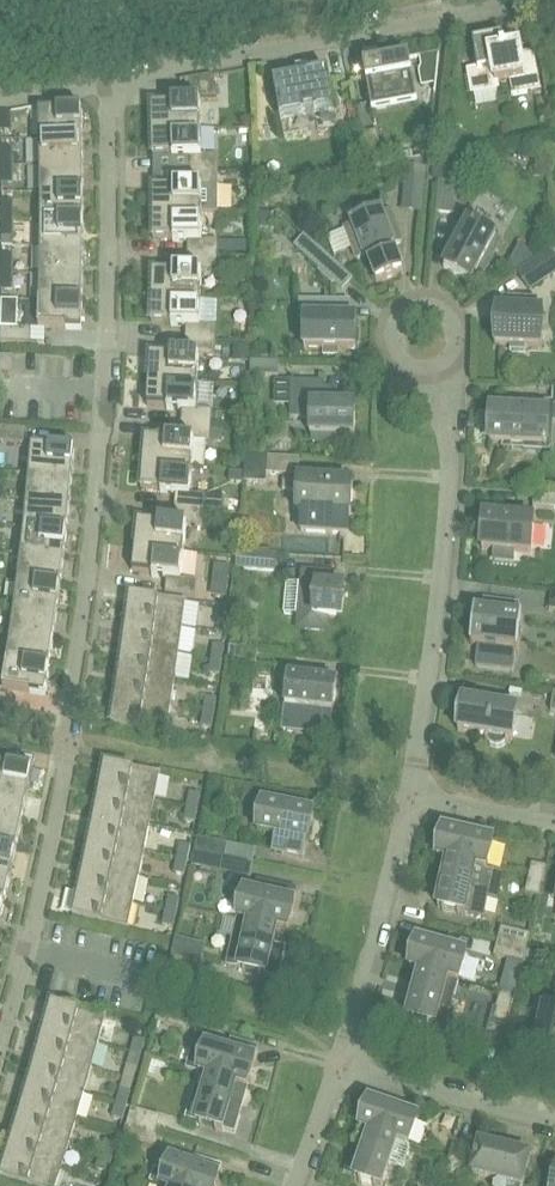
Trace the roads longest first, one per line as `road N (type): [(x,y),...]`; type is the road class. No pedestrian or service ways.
road 1 (residential): [(27,948),(53,839),(93,560),(105,390)]
road 2 (residential): [(554,2),(103,83)]
road 3 (residential): [(412,795),(449,537),(454,418),(442,370)]
road 4 (residential): [(105,390),(103,83)]
road 5 (residential): [(341,1063),(412,795)]
road 6 (residential): [(554,1123),(341,1063)]
road 7 (residential): [(451,362),(461,325),(446,304),(421,297),(397,309),(387,332),(394,357),(415,372),(442,370)]
road 8 (residential): [(554,821),(412,795)]
road 9 (residential): [(155,977),(27,948)]
road 10 (residential): [(293,1185),(341,1063)]

